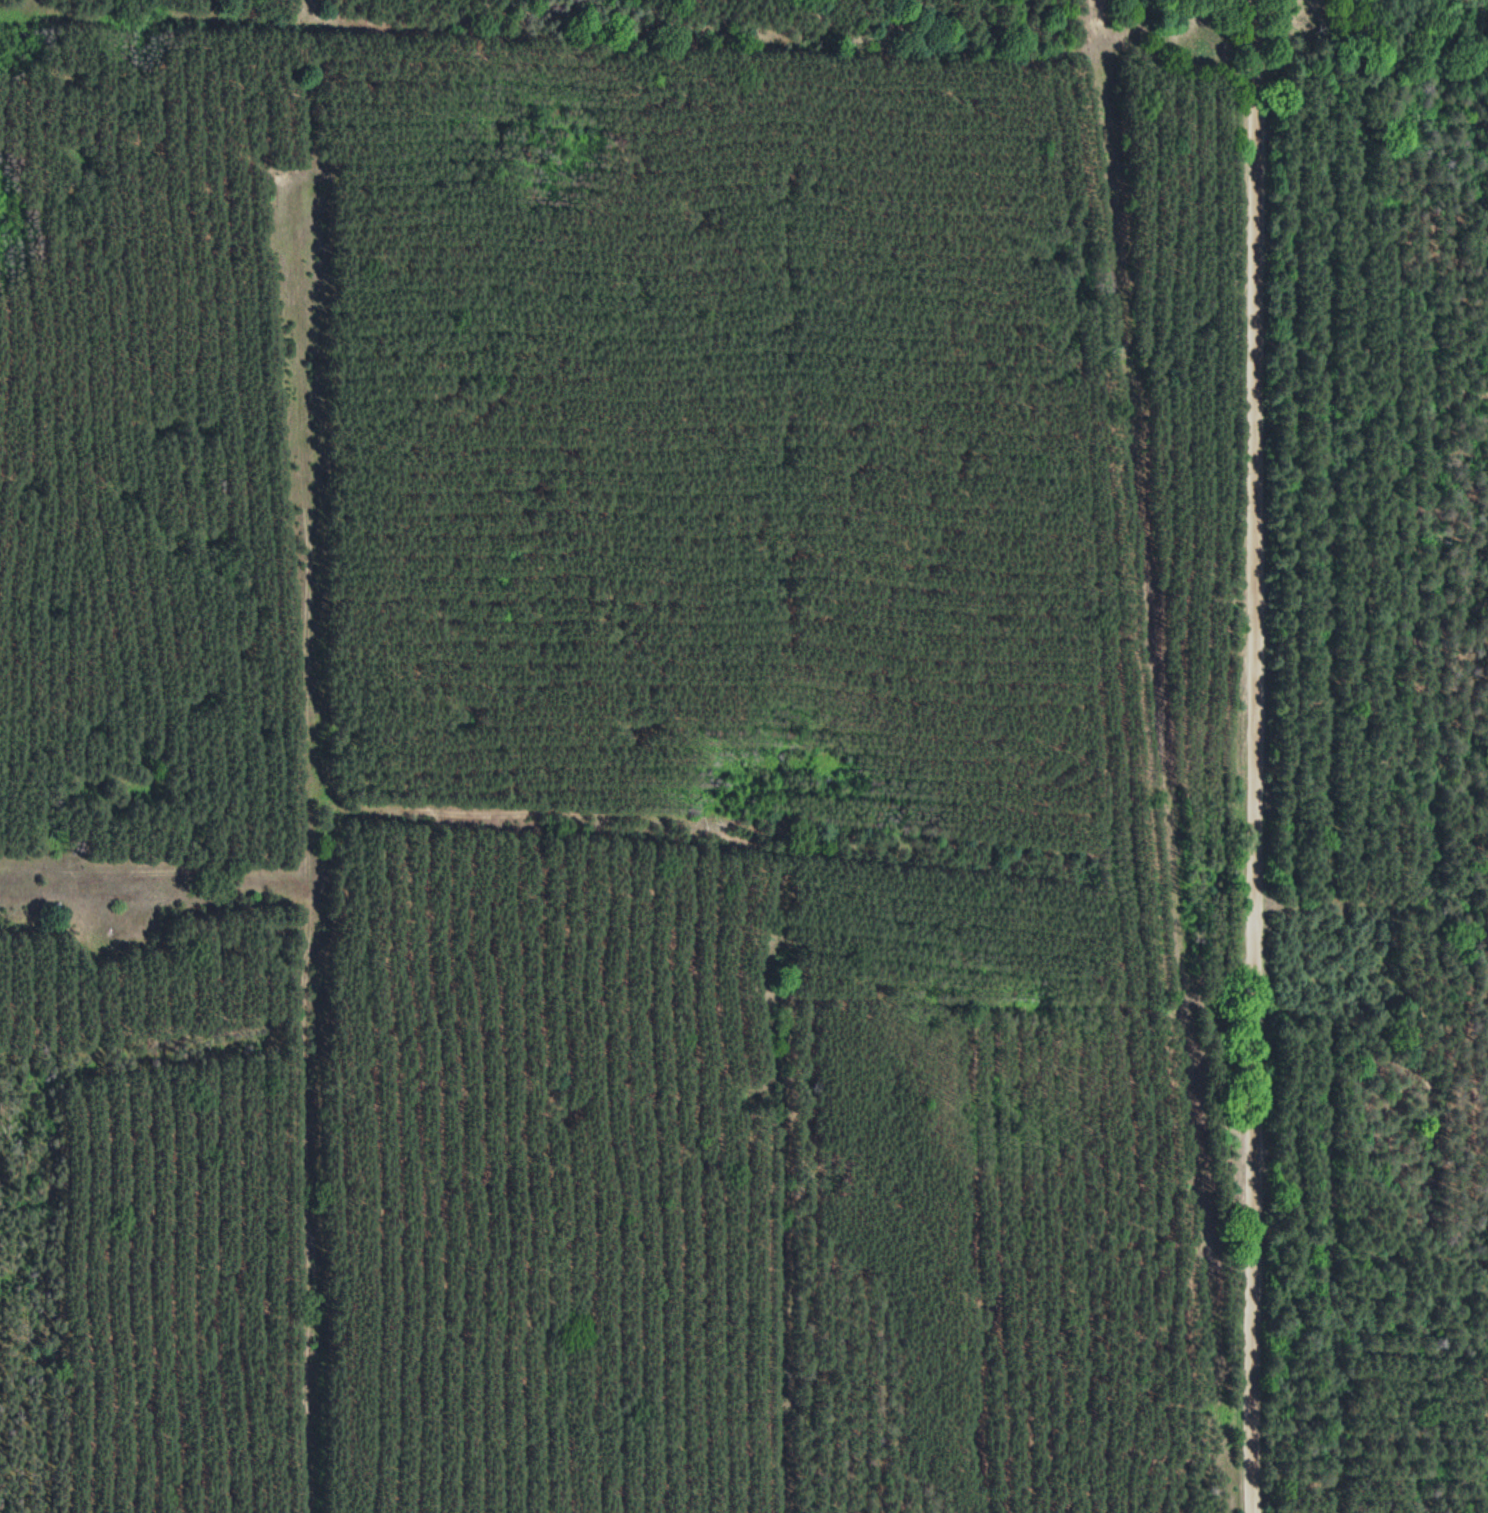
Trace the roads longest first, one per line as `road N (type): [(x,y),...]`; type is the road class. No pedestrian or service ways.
road 1 (residential): [(1255,1512),(1234,0)]

